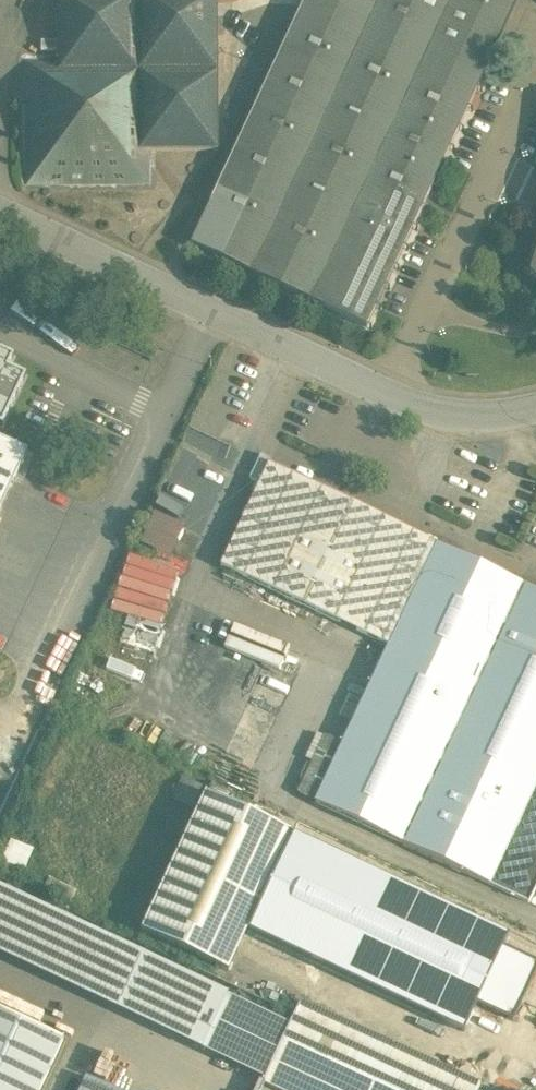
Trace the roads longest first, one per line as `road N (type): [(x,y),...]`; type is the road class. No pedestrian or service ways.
road 1 (residential): [(535,408),(470,420),(0,215)]

